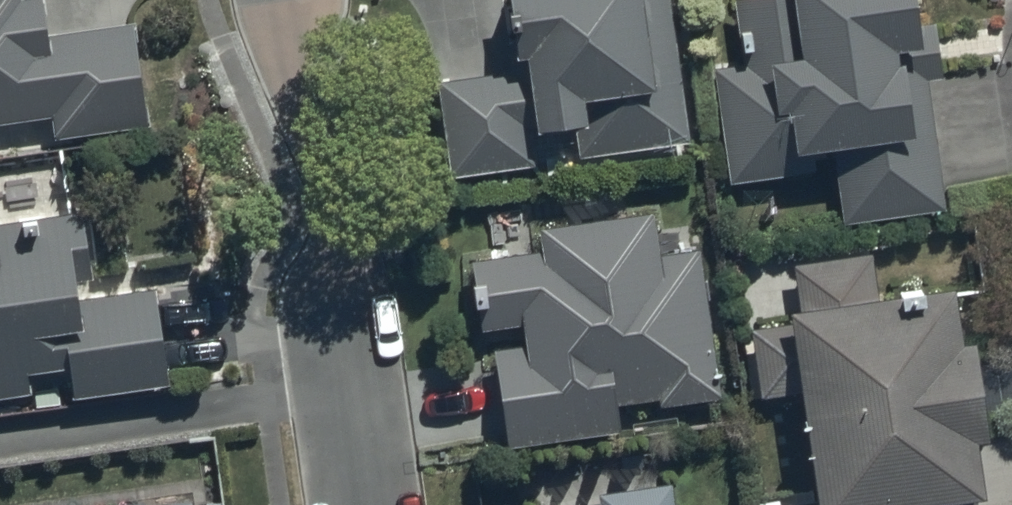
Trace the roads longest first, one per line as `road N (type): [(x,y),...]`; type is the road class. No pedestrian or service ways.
road 1 (residential): [(293,0),(306,92),(338,201),(369,504)]

